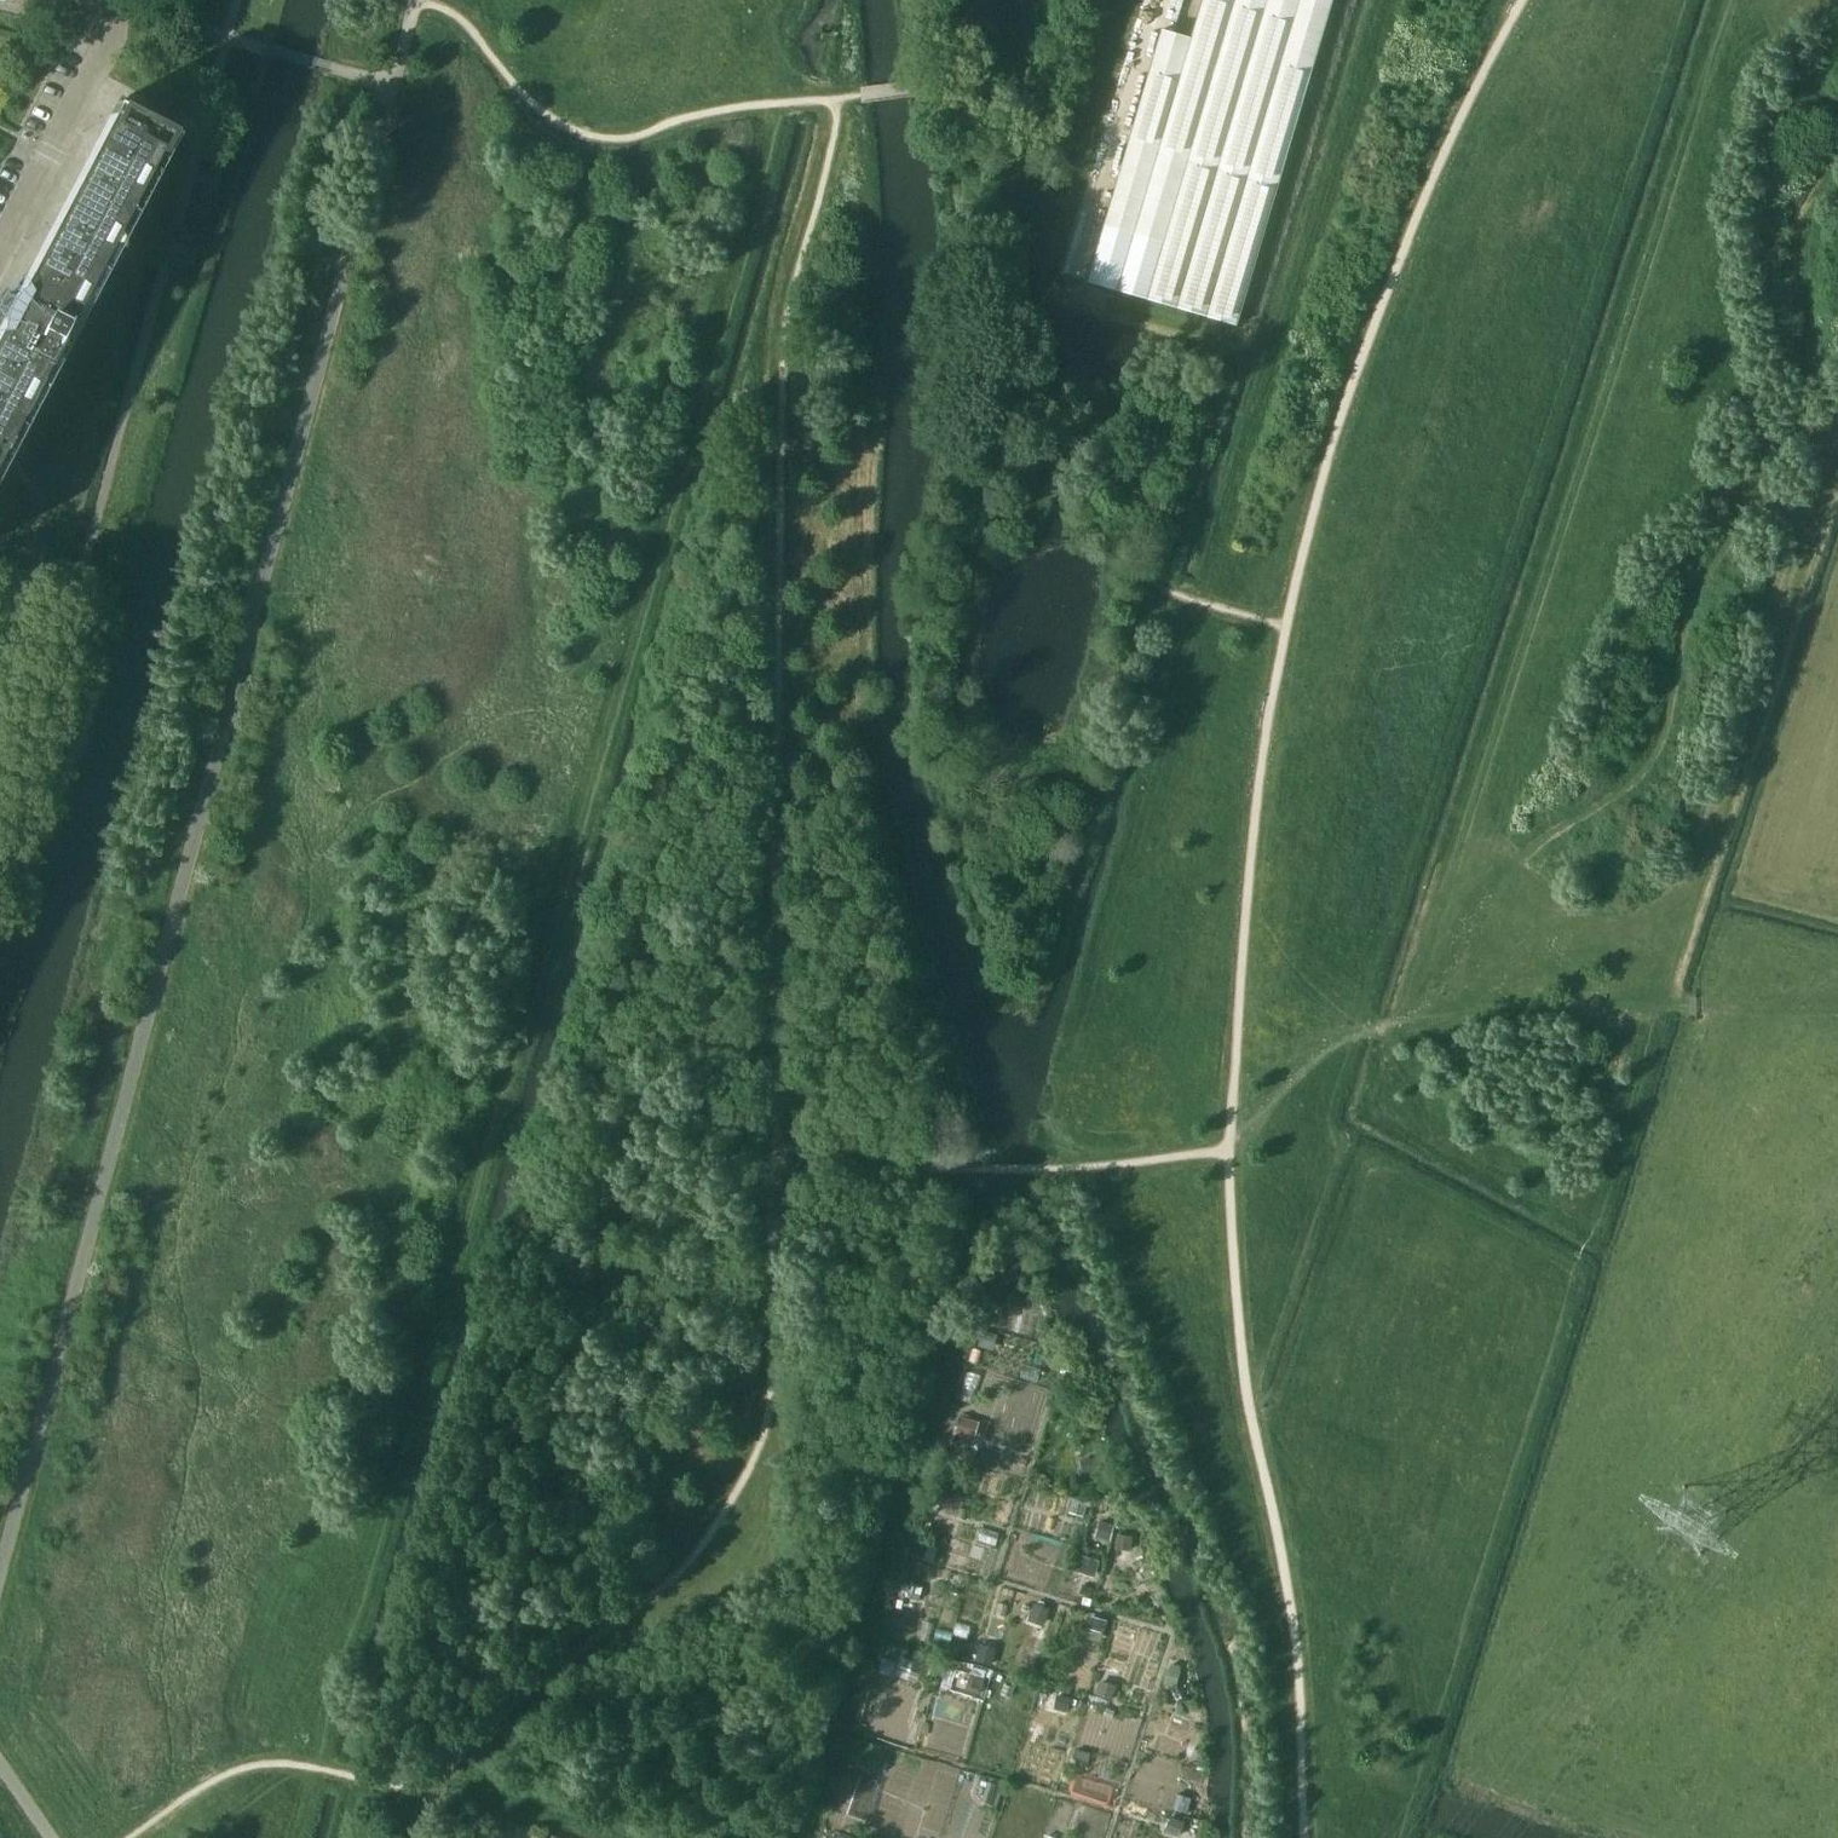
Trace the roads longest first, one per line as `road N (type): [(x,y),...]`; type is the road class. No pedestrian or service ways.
road 1 (residential): [(0,246),(105,45),(97,0)]

